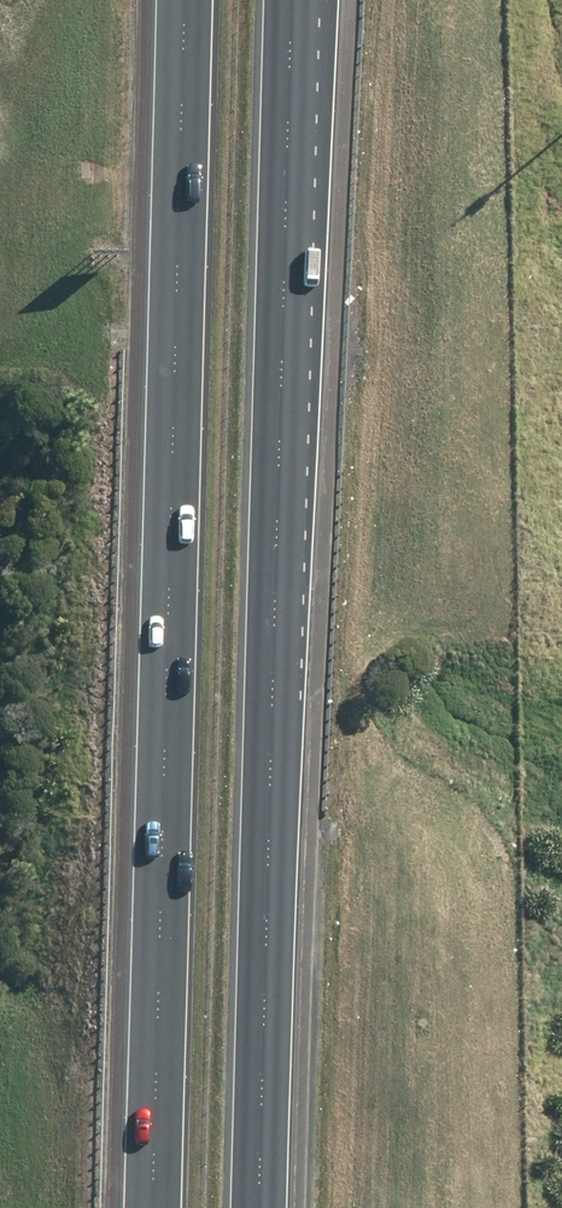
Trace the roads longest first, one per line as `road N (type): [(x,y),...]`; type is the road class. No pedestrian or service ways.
road 1 (motorway): [(294,0),(258,1207)]
road 2 (motorway): [(152,1207),(187,0)]

